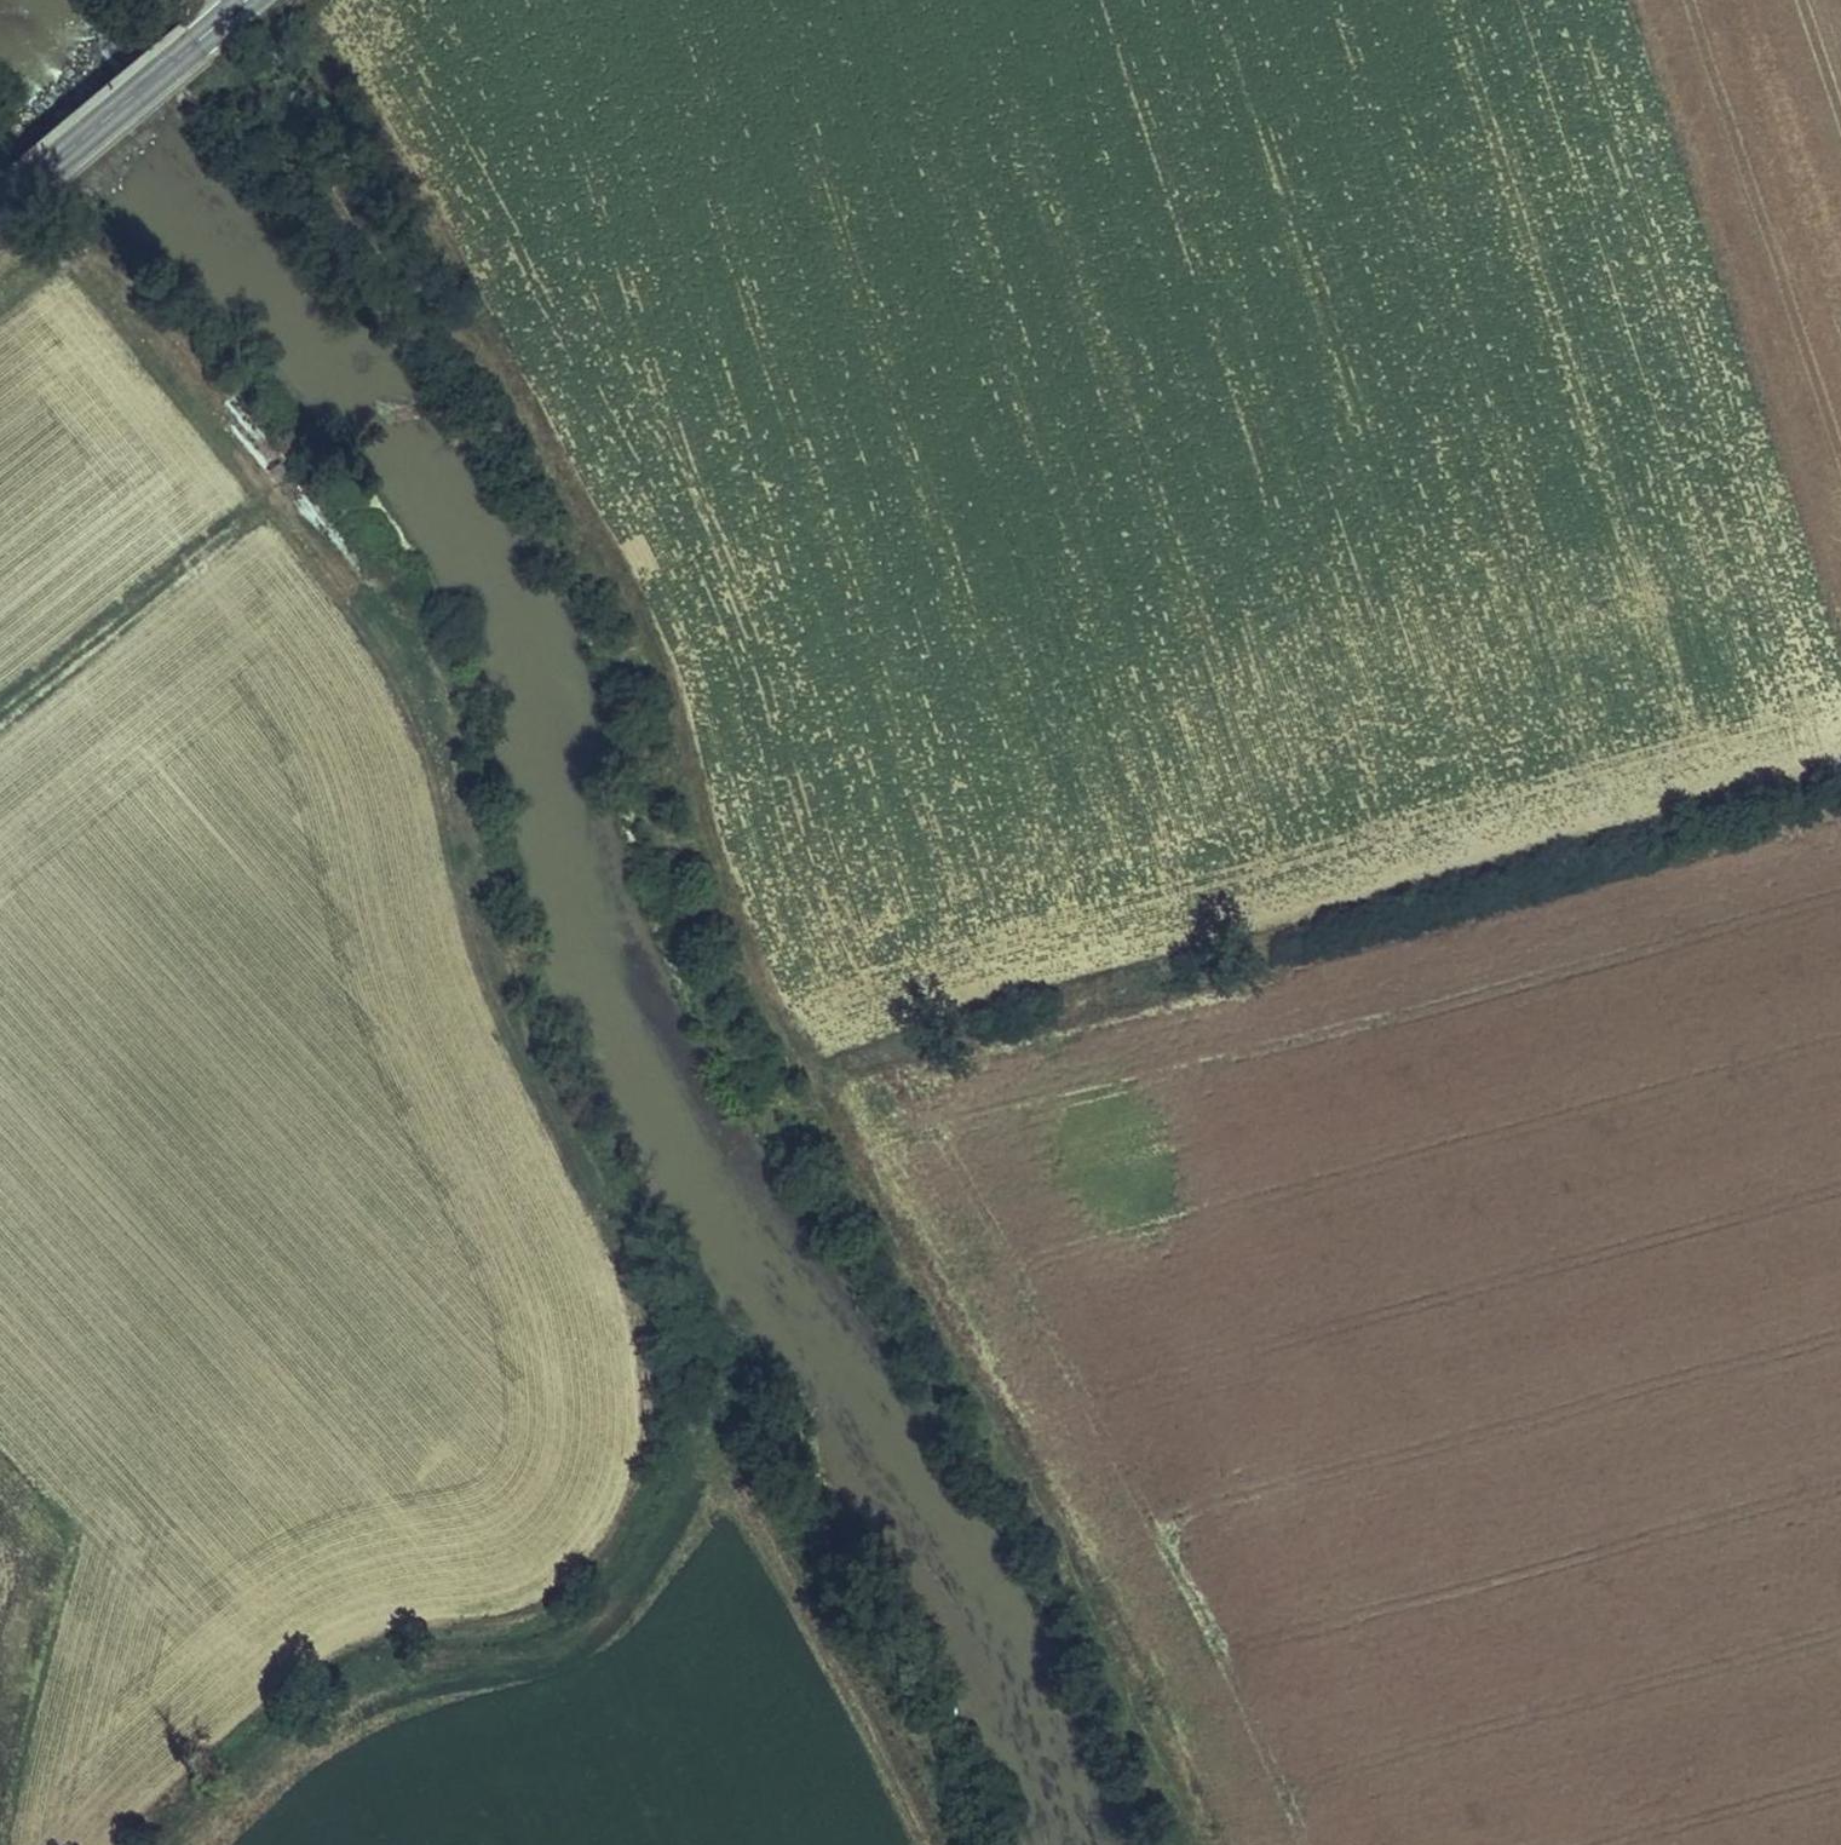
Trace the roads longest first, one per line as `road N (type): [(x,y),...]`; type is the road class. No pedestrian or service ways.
road 1 (secondary): [(17,198),(225,16)]

